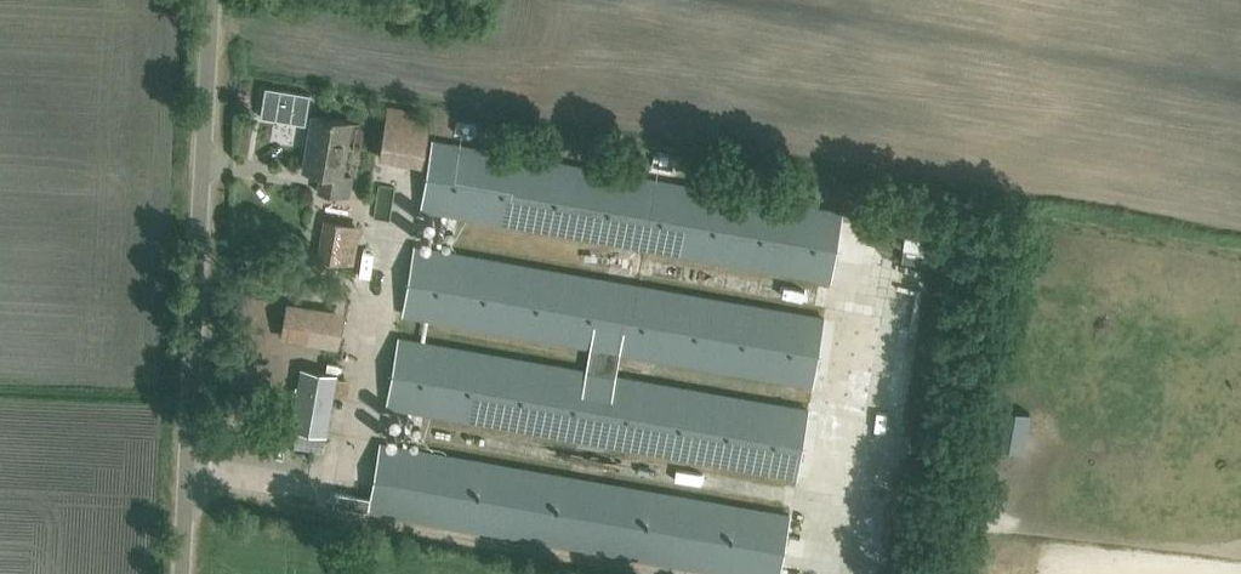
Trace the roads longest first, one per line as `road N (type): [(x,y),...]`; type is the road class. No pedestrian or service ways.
road 1 (unclassified): [(182,573),(211,0)]

